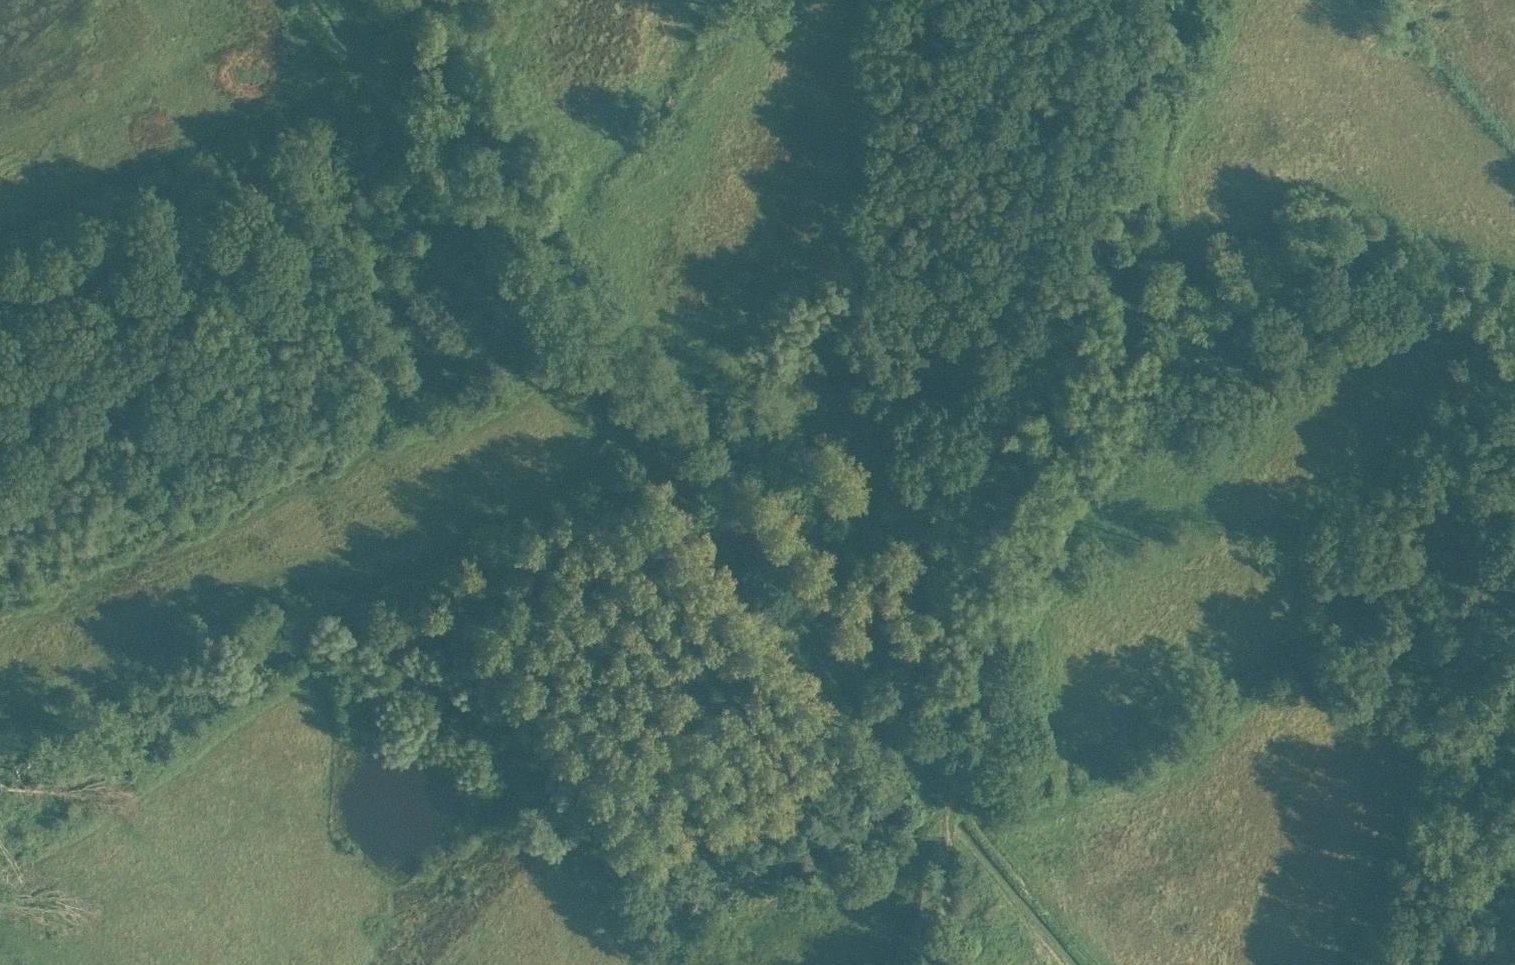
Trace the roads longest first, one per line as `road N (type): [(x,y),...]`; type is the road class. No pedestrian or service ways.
road 1 (track): [(331,0),(488,202),(544,234),(582,332),(622,393),(793,578),(949,786)]
road 2 (track): [(949,786),(959,594),(986,486),(1049,364),(1159,109),(1195,0)]
road 3 (track): [(949,786),(939,964)]

